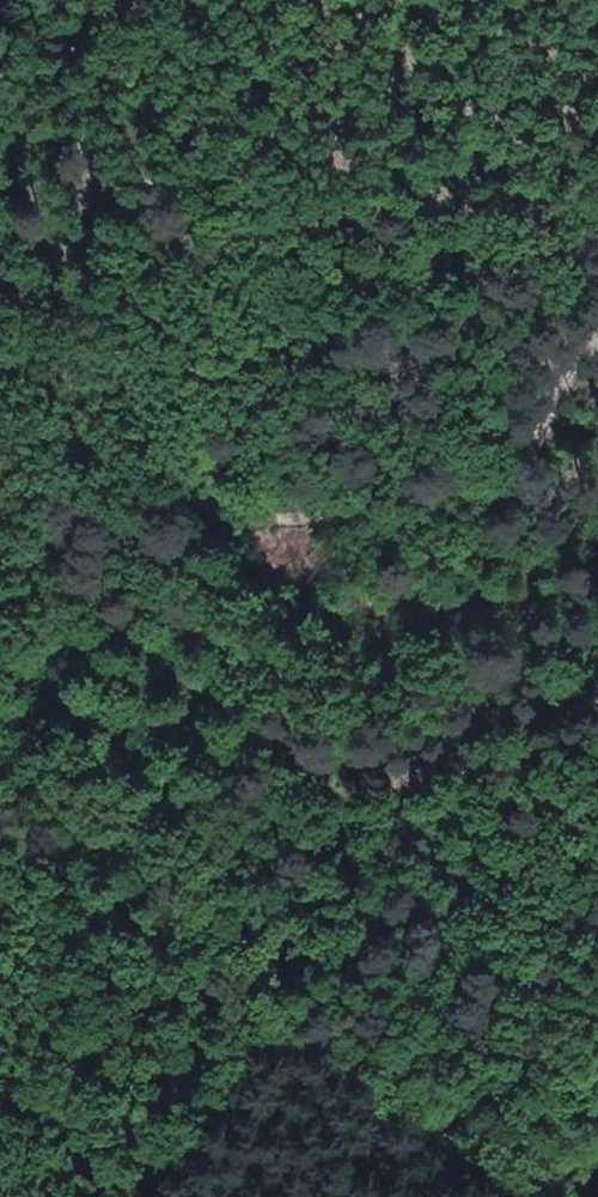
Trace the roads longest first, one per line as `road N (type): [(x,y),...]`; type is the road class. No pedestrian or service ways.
road 1 (track): [(597,339),(482,491),(408,509),(277,504),(204,483),(72,416),(0,407)]

